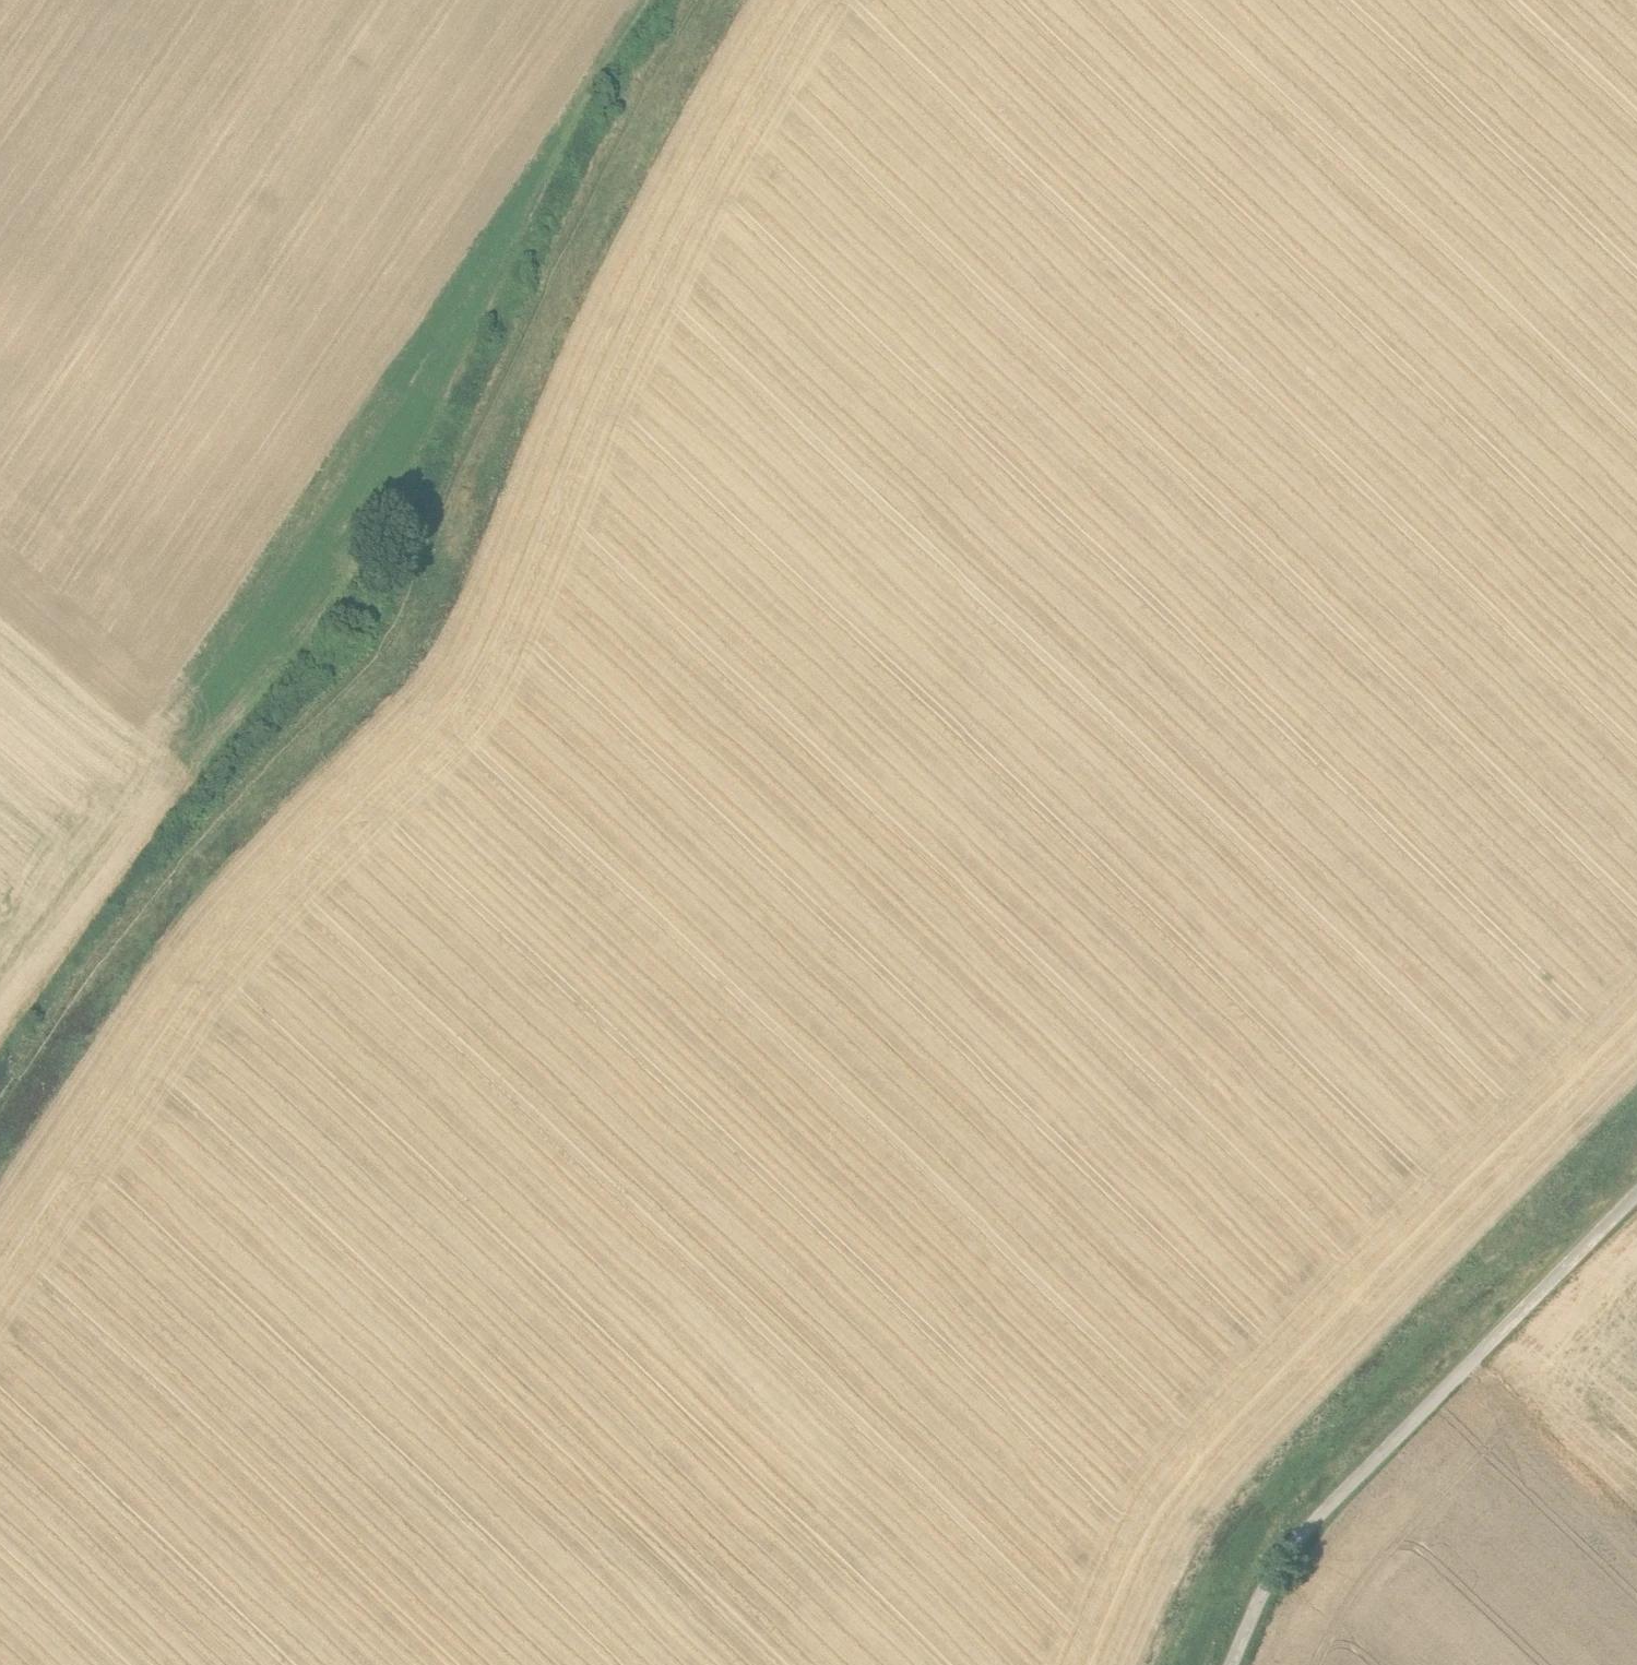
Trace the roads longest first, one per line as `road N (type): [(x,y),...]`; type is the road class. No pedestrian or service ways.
road 1 (unclassified): [(1232,1664),(1295,1553),(1636,1207)]

